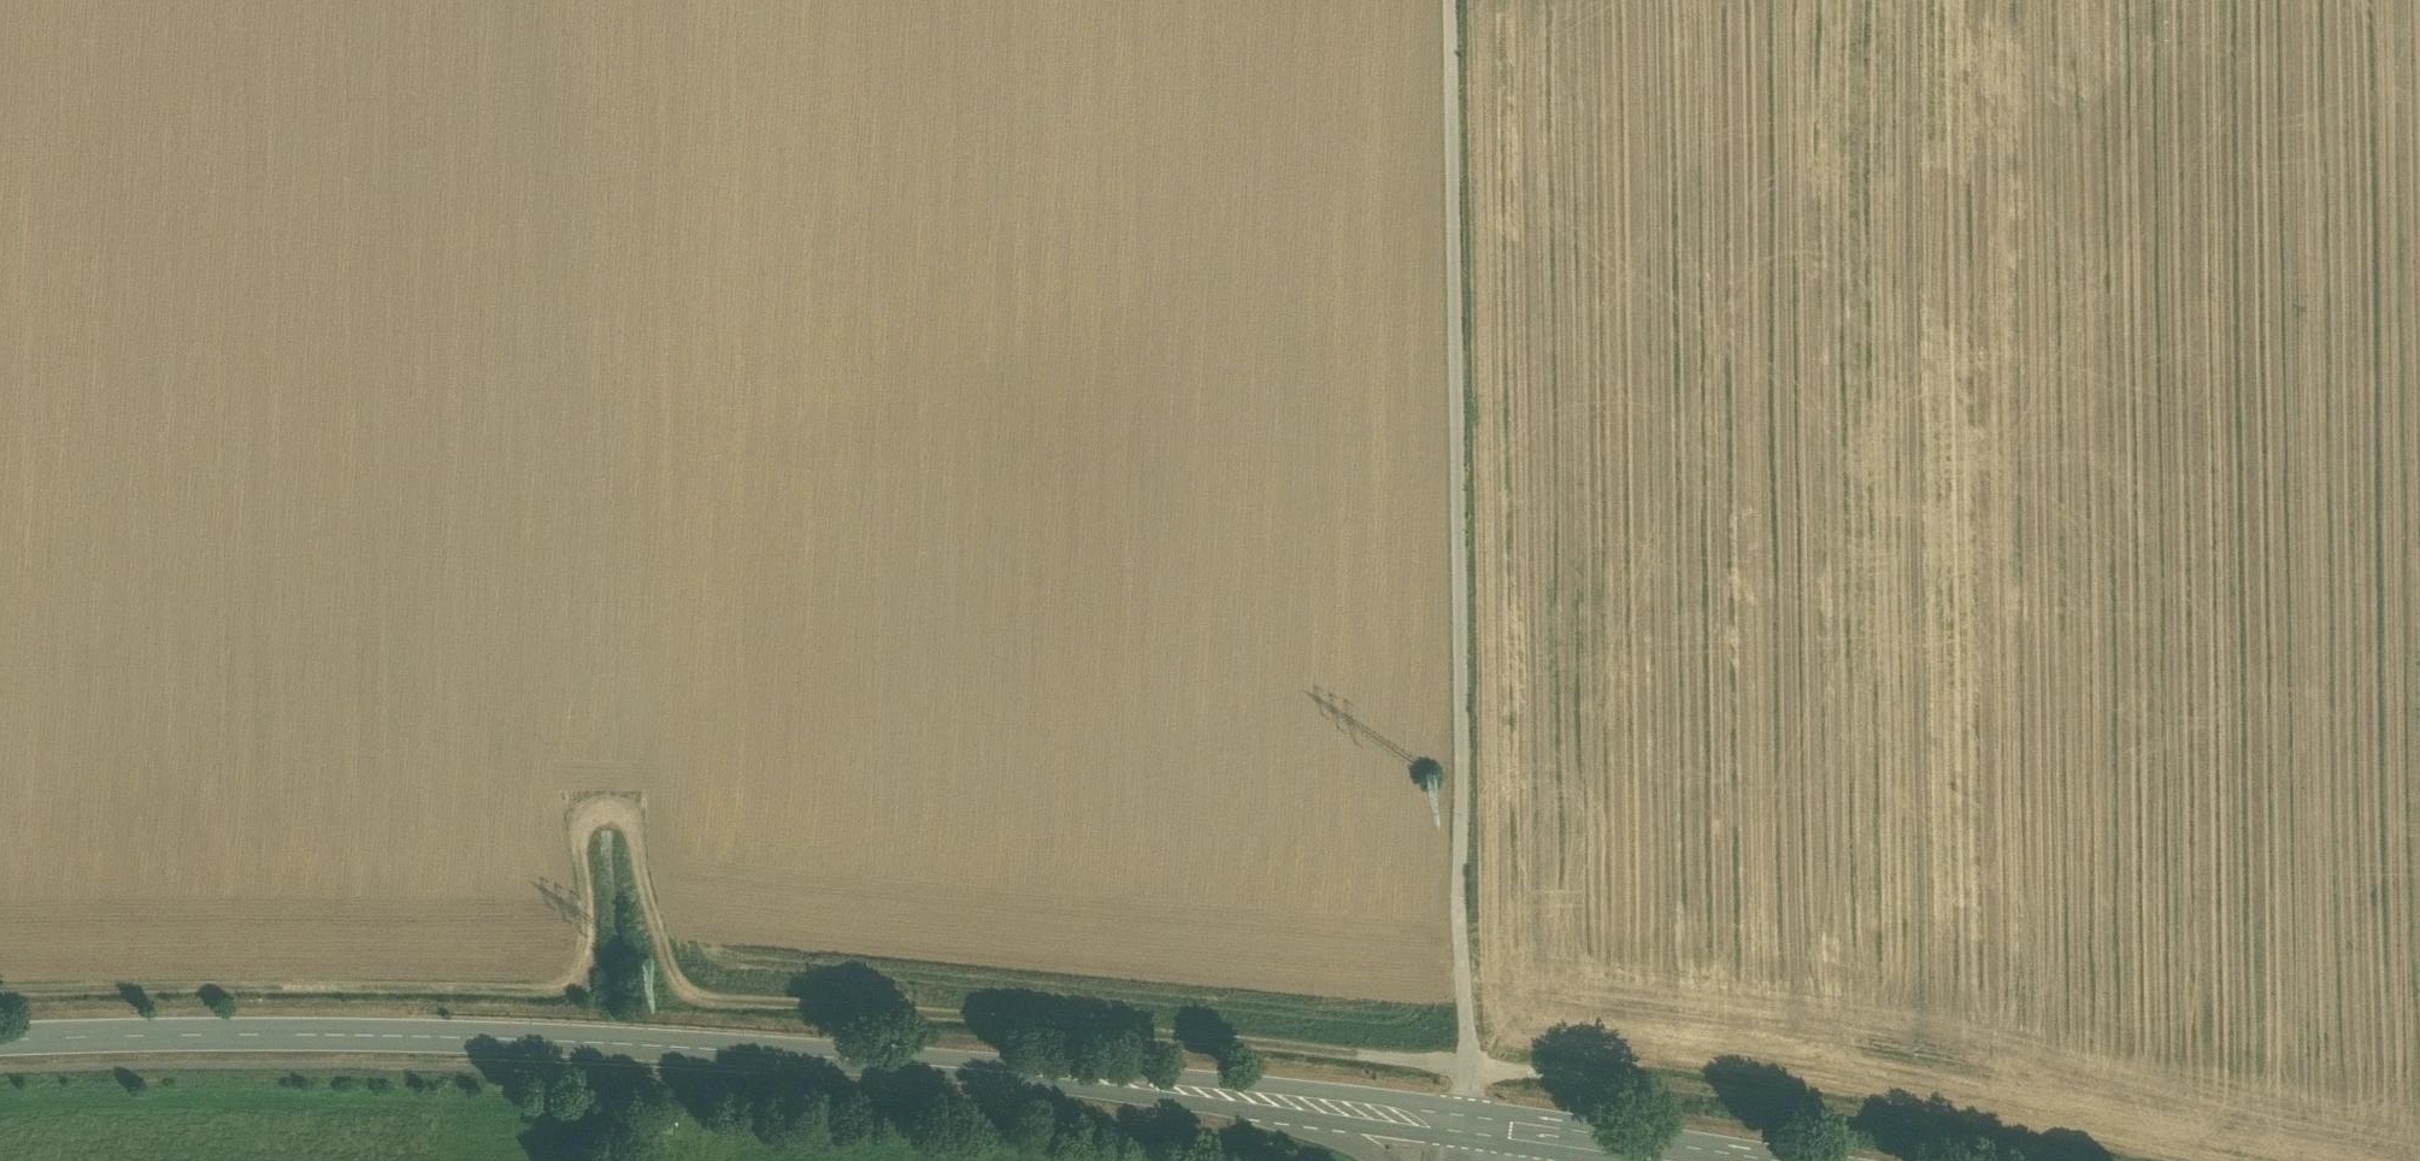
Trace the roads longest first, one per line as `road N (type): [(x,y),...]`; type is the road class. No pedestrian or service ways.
road 1 (track): [(1467,1066),(698,993),(672,974),(629,823),(606,818),(582,829),(579,978),(538,991)]
road 2 (track): [(1450,0),(1463,1104)]
road 3 (secondary): [(1012,1070),(517,1036),(0,1039)]
road 4 (track): [(0,995),(538,991)]
road 5 (secondary): [(1463,1104),(1042,1061),(1012,1070)]
road 6 (secondary): [(1818,1160),(1463,1104)]
road 7 (track): [(618,1160),(619,984),(606,818)]
road 8 (secondary): [(1012,1070),(1042,1084),(1276,1115)]
road 9 (secondary): [(1276,1115),(1446,1134)]
road 10 (secondary): [(1482,1140),(1621,1160)]

